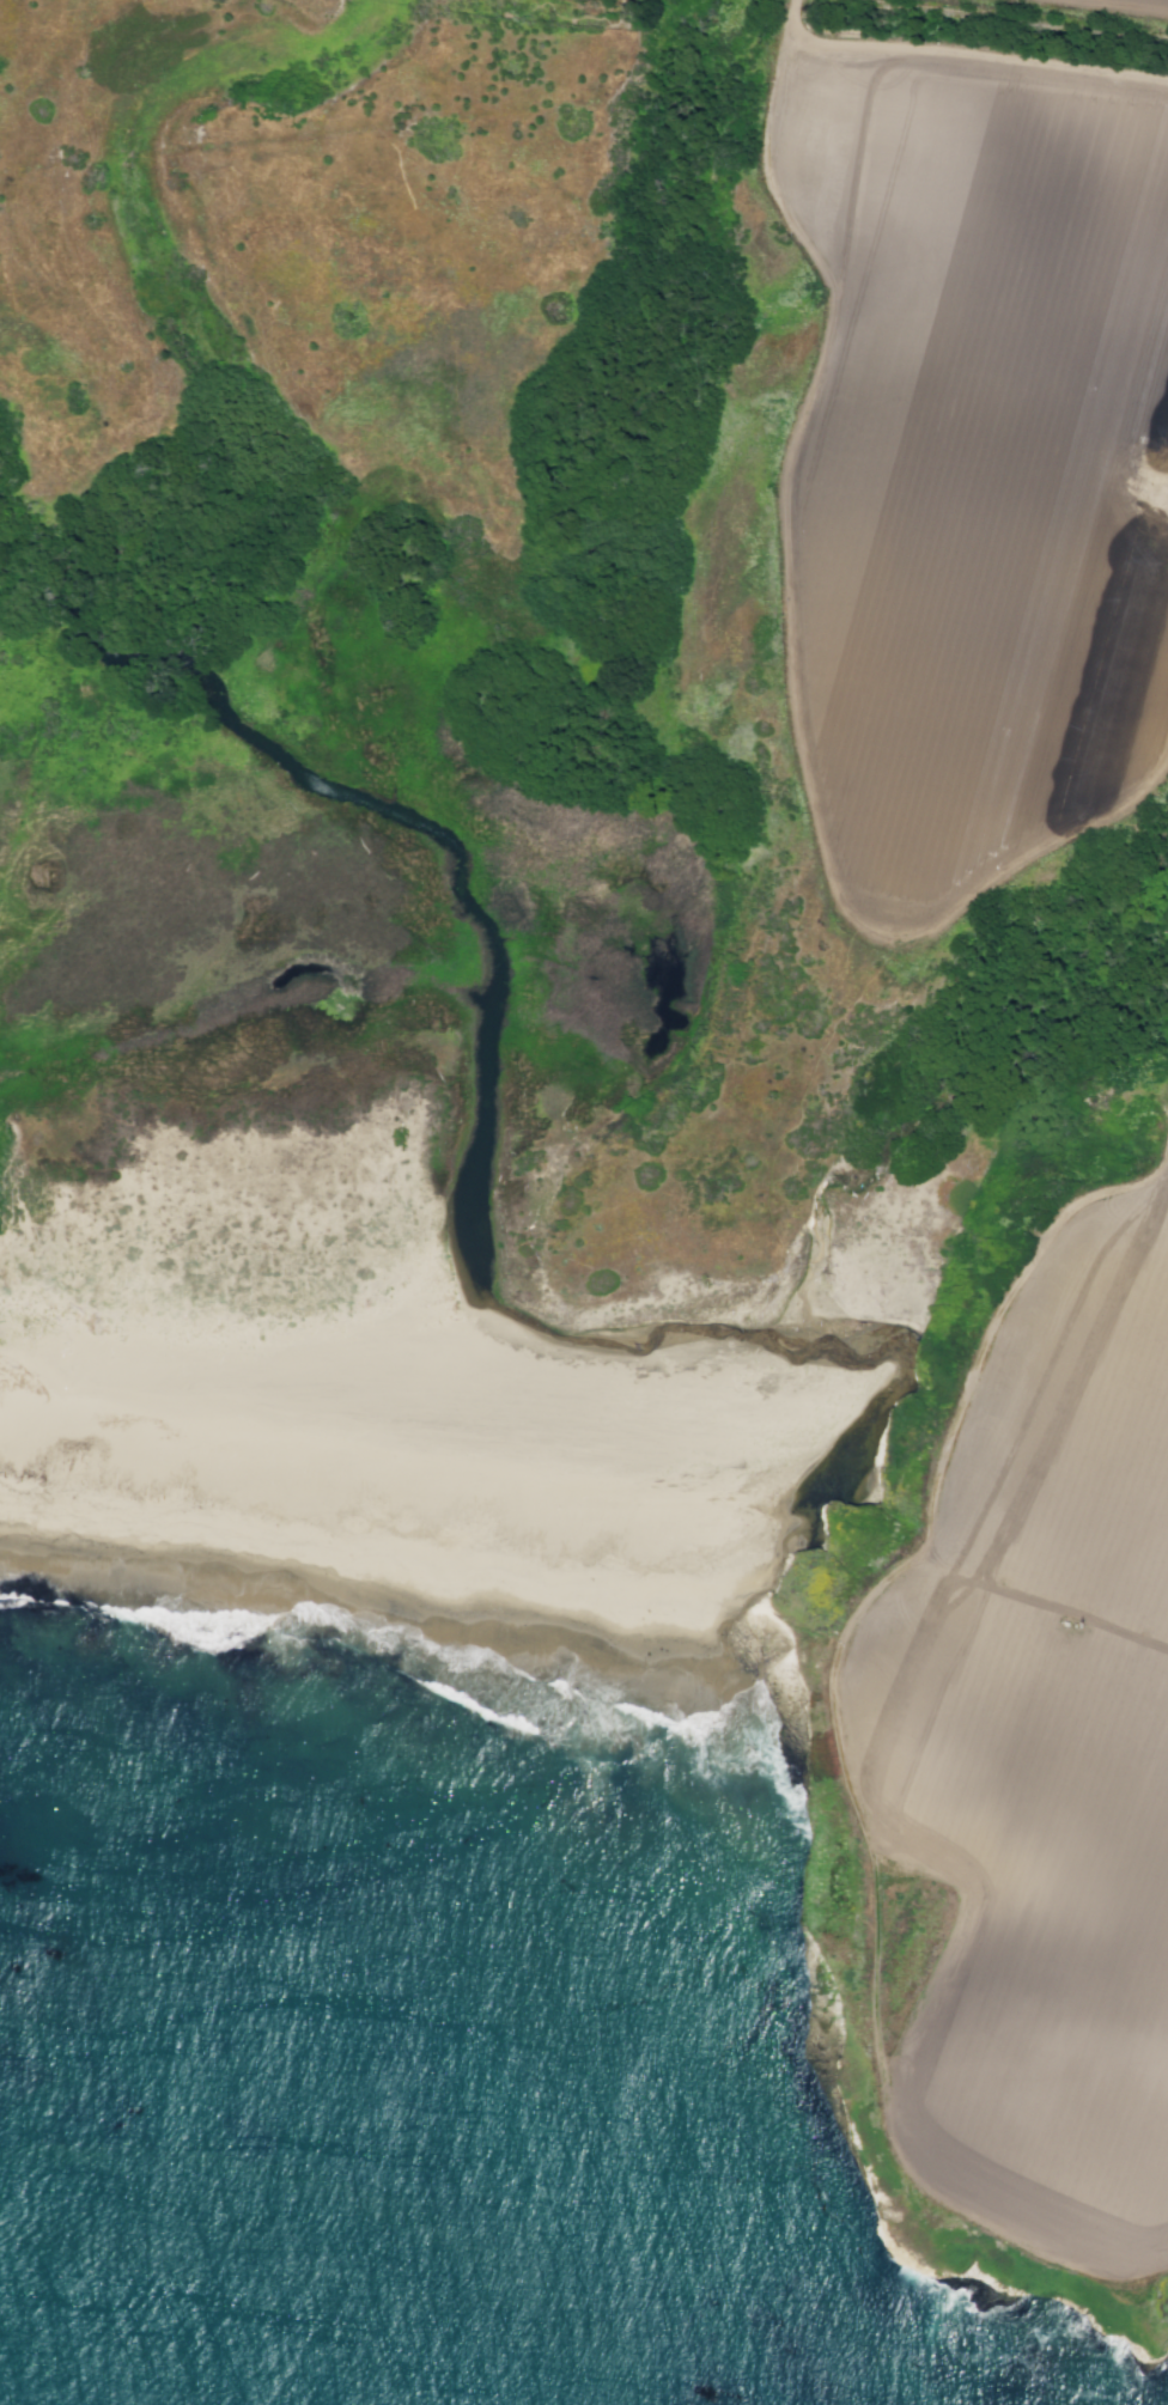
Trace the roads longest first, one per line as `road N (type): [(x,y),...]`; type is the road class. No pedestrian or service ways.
road 1 (track): [(1167,1157),(1163,1176),(1069,1207),(1015,1287),(971,1392),(925,1557),(880,1585),(831,1672),(869,1857),(875,2015),(898,2145),(927,2187),(1088,2271),(1130,2276),(1167,2264)]
road 2 (track): [(796,0),(801,36),(780,74),(766,156),(779,199),(835,302),(785,492),(799,737),(842,912),(880,942),(905,943),(1029,852),(1133,796),(1167,753)]
road 3 (track): [(1167,79),(801,36)]
road 4 (track): [(925,1557),(1167,1647)]
road 5 (track): [(1030,0),(1167,18)]

